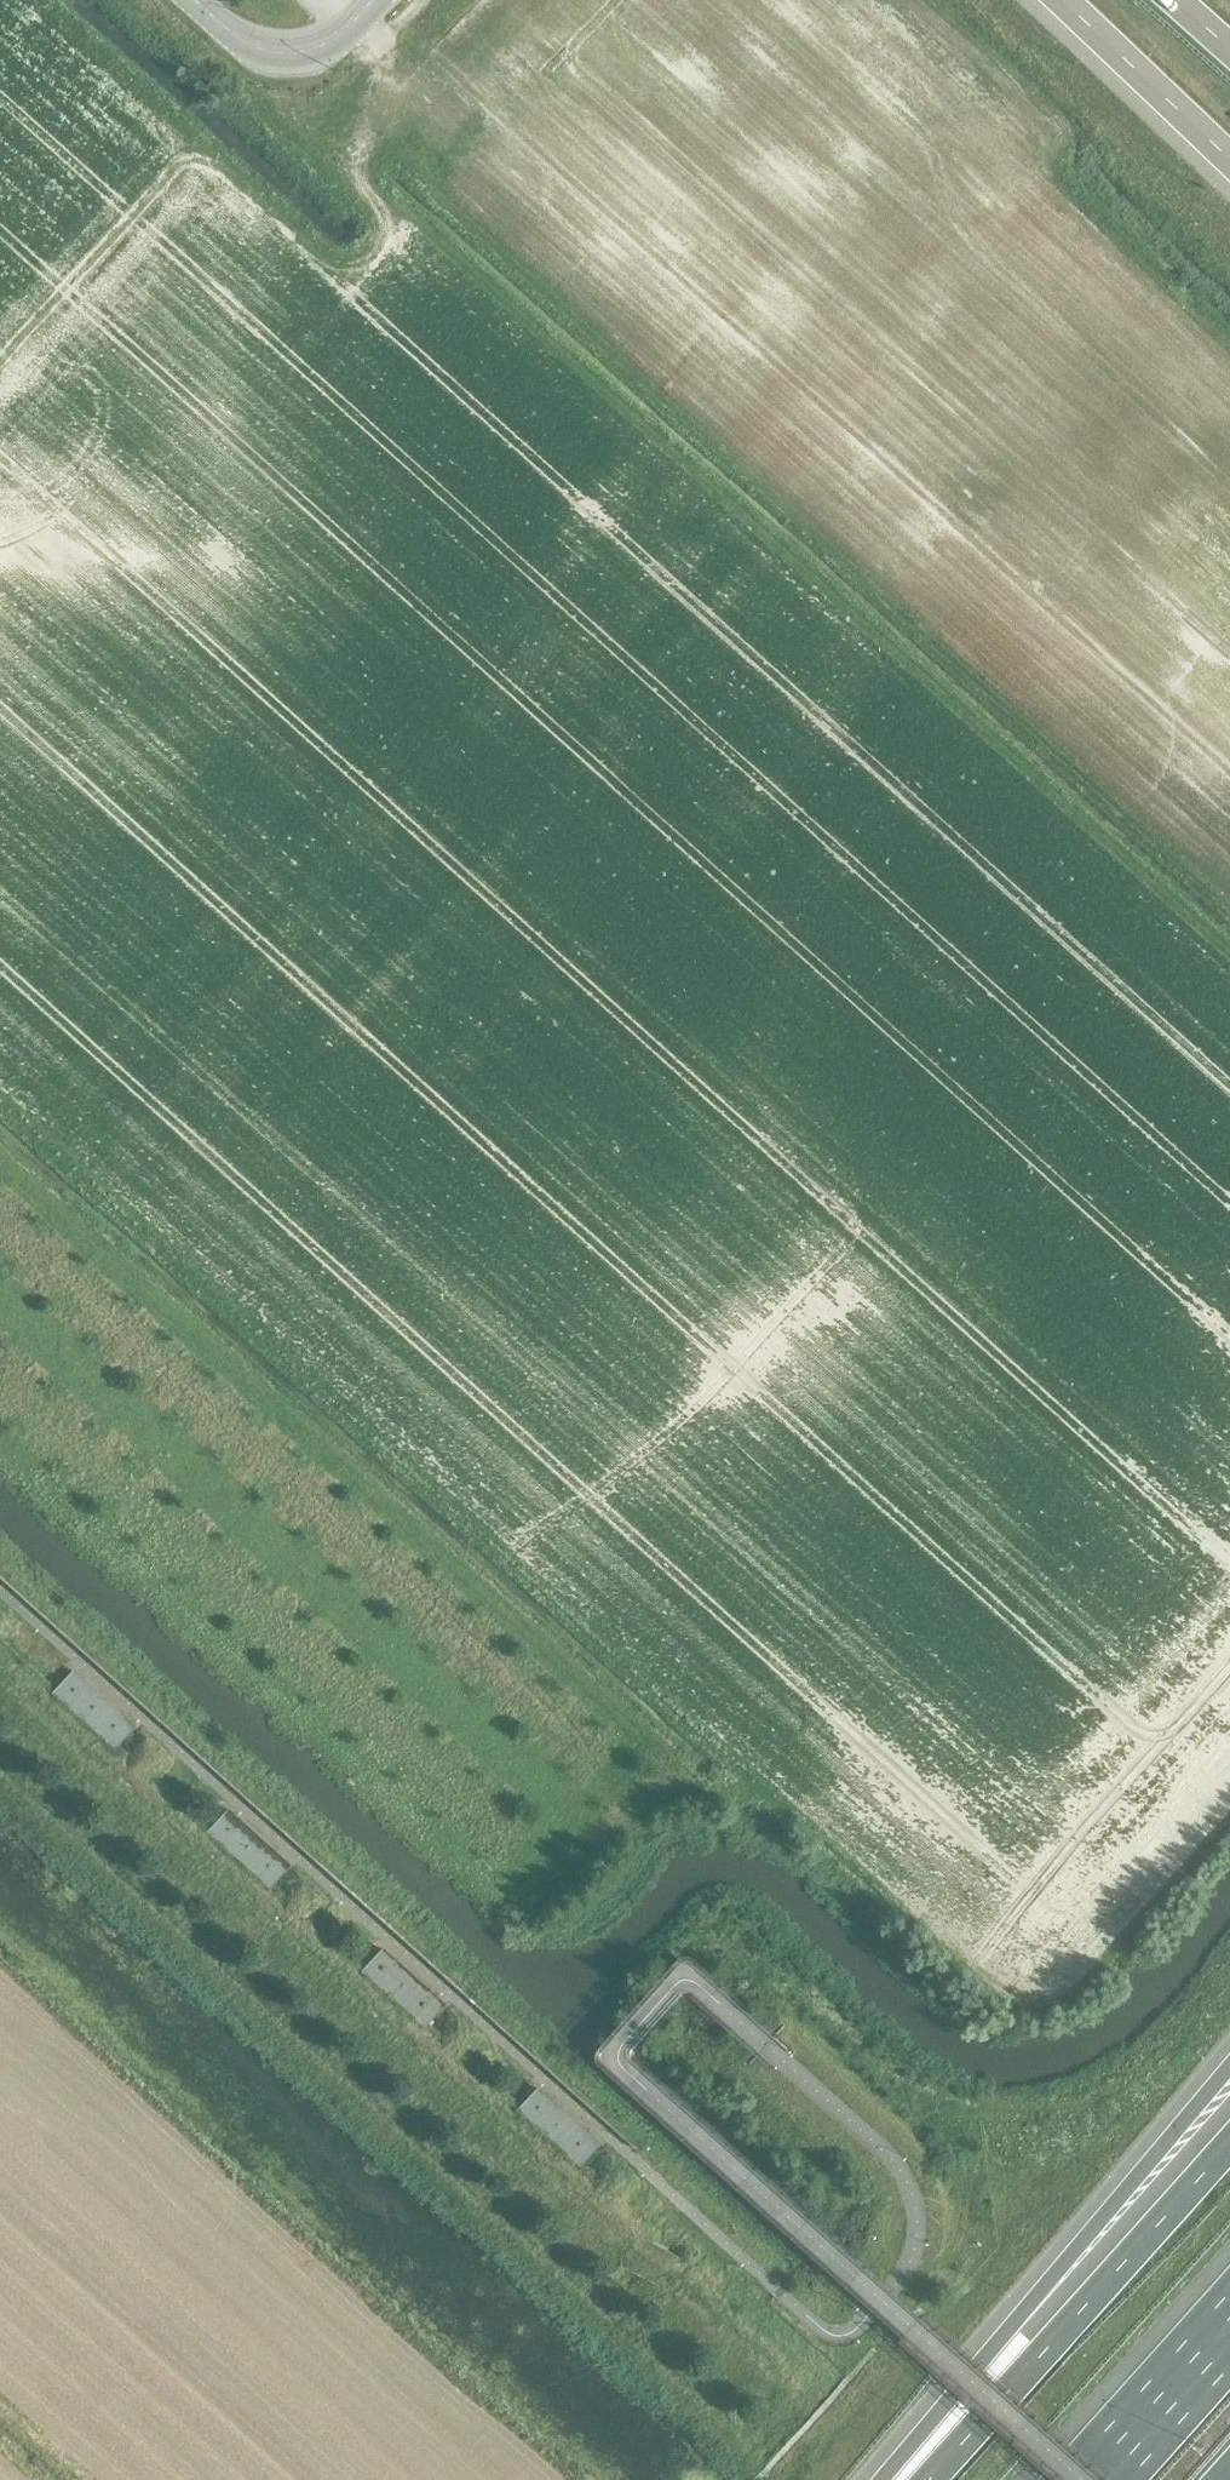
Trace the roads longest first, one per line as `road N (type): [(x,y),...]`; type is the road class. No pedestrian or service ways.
road 1 (track): [(748,2427),(0,1751)]
road 2 (motorway): [(1229,2063),(891,2479)]
road 3 (motorway): [(1229,2136),(924,2479)]
road 4 (motorway): [(1062,0),(1229,161)]
road 5 (motorway): [(1229,2317),(1084,2479)]
road 6 (secondary): [(194,0),(241,39),(282,52),(323,44),(371,0)]

